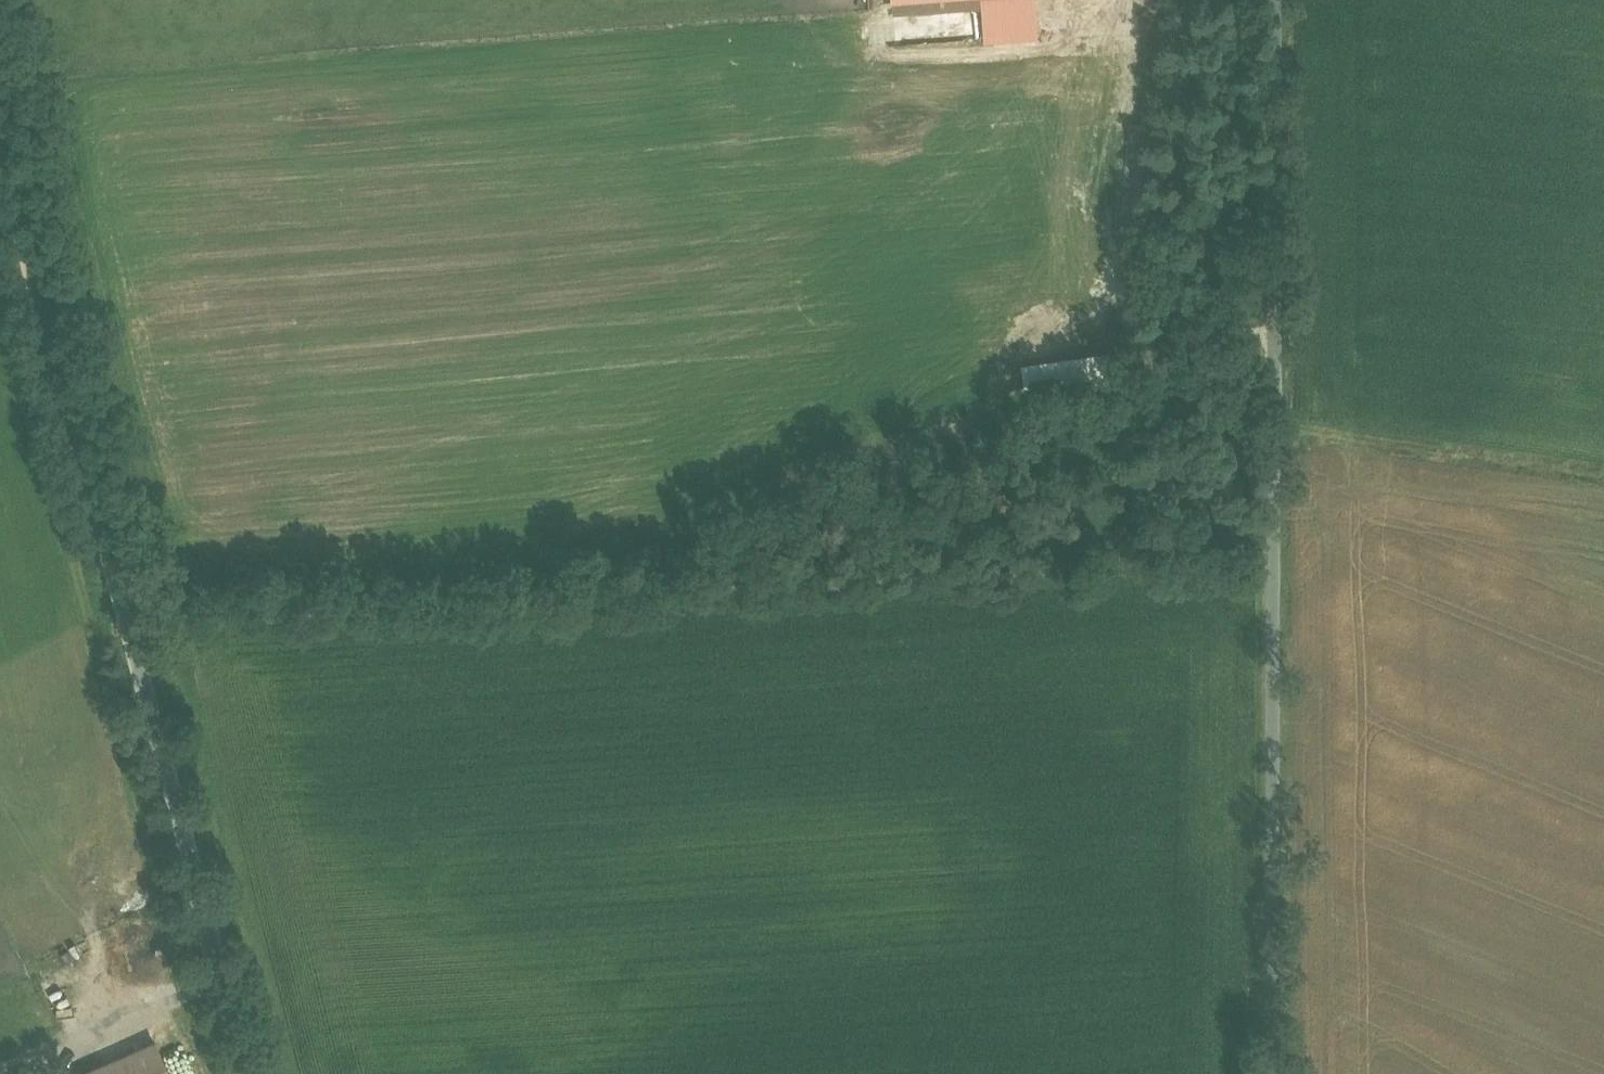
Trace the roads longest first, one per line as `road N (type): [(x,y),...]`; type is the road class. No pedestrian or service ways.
road 1 (unclassified): [(1277,0),(1269,1073)]
road 2 (unclassified): [(262,1073),(0,115)]
road 3 (track): [(0,1060),(184,974),(231,962)]

